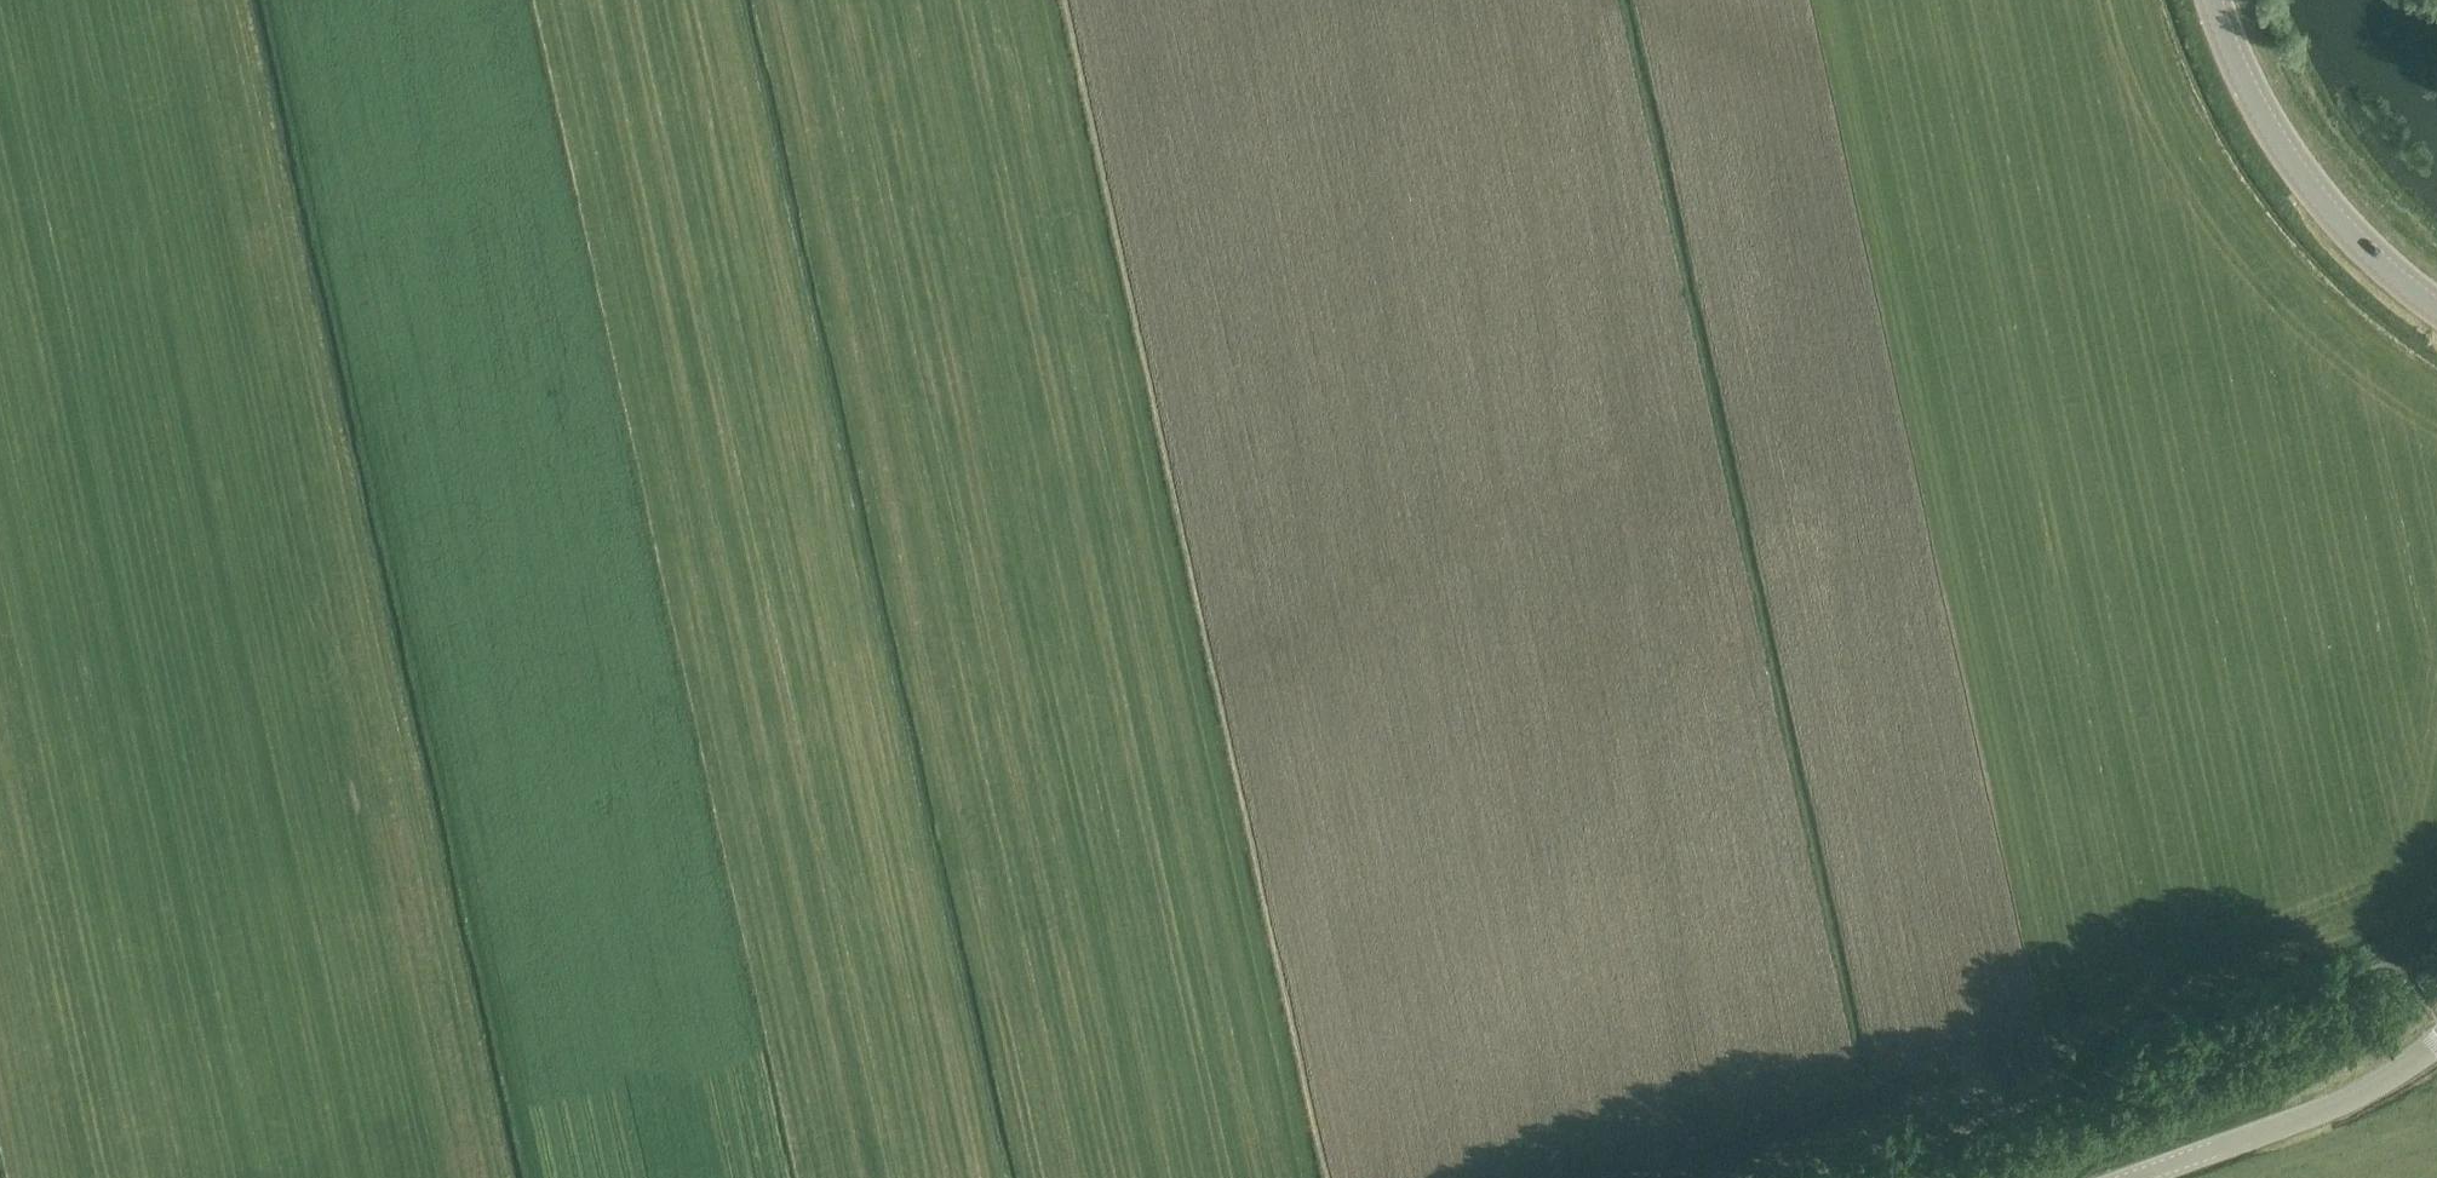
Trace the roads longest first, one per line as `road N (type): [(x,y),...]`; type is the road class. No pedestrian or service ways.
road 1 (unclassified): [(1868,1177),(2273,1024)]
road 2 (secondary): [(2436,313),(2362,251),(2289,164),(2254,109),(2210,0)]
road 3 (unclassified): [(2156,1177),(2357,1098),(2436,1045)]

